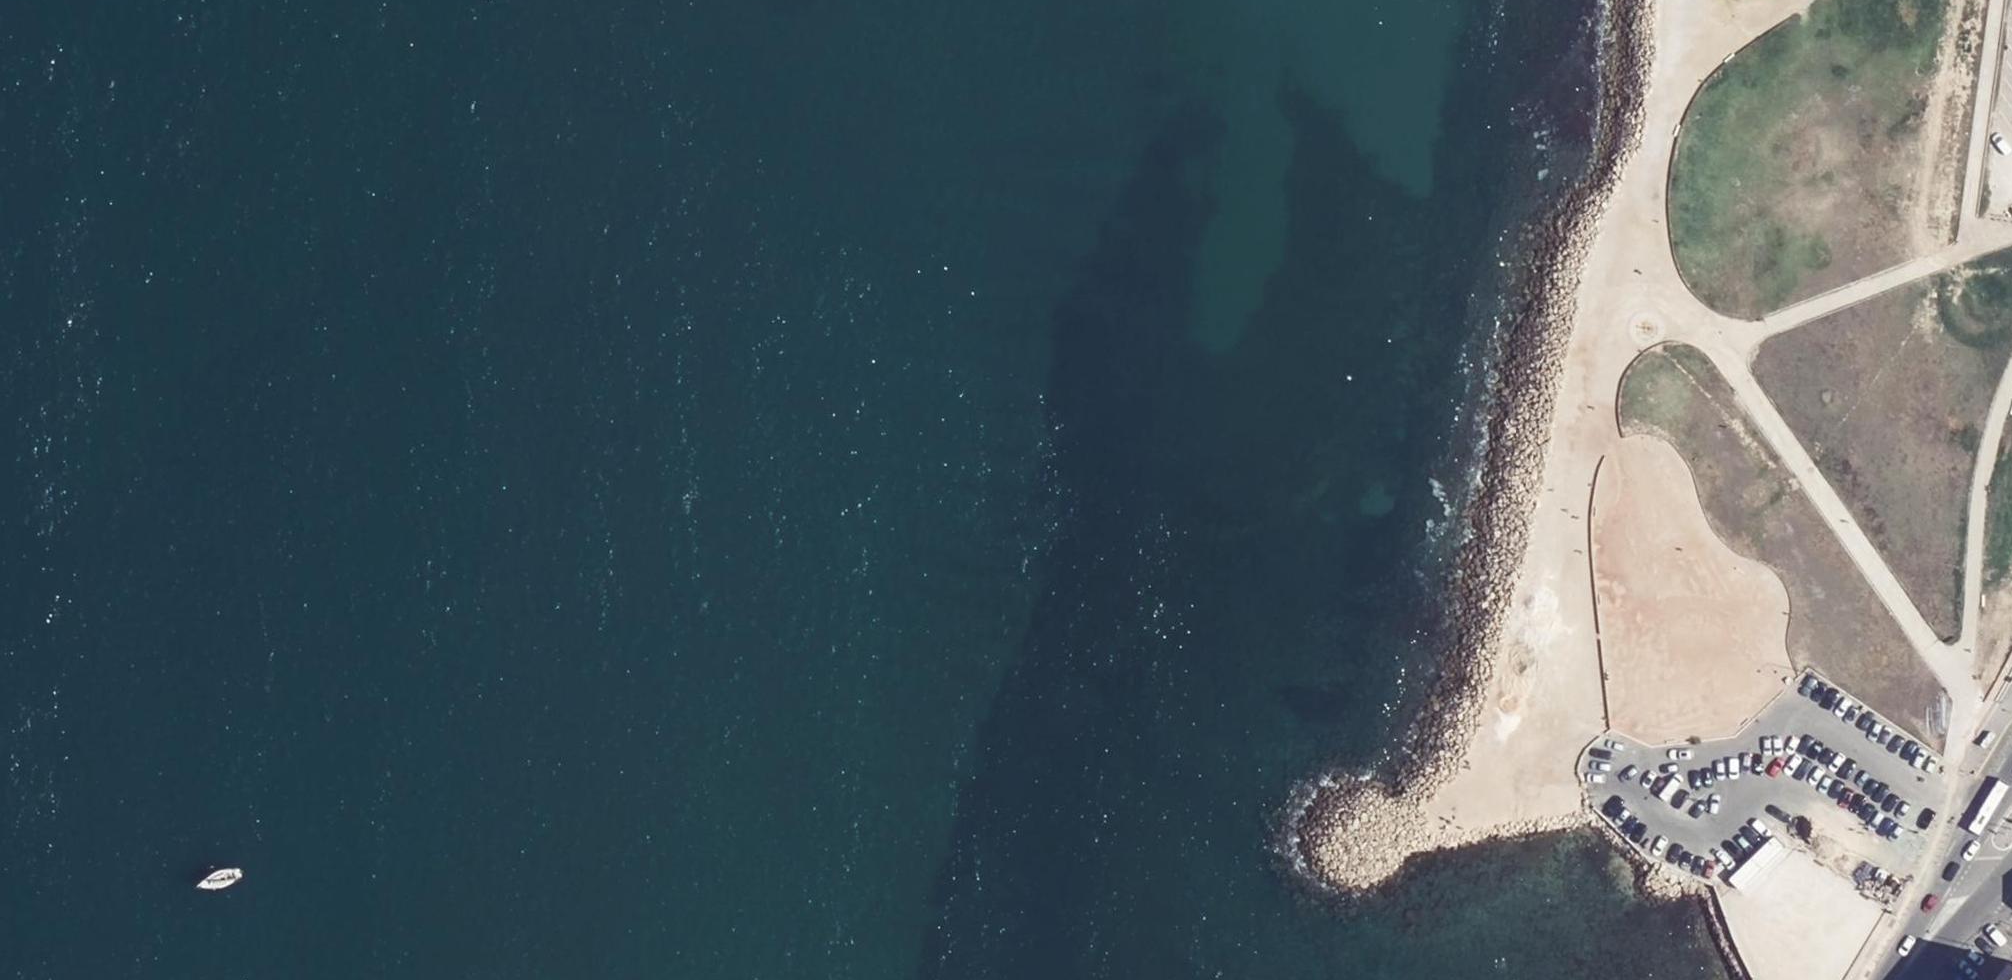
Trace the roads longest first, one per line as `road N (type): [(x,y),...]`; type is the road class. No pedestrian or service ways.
road 1 (tertiary): [(2011,782),(1946,876),(1893,979)]
road 2 (tertiary): [(1903,979),(1994,884)]

